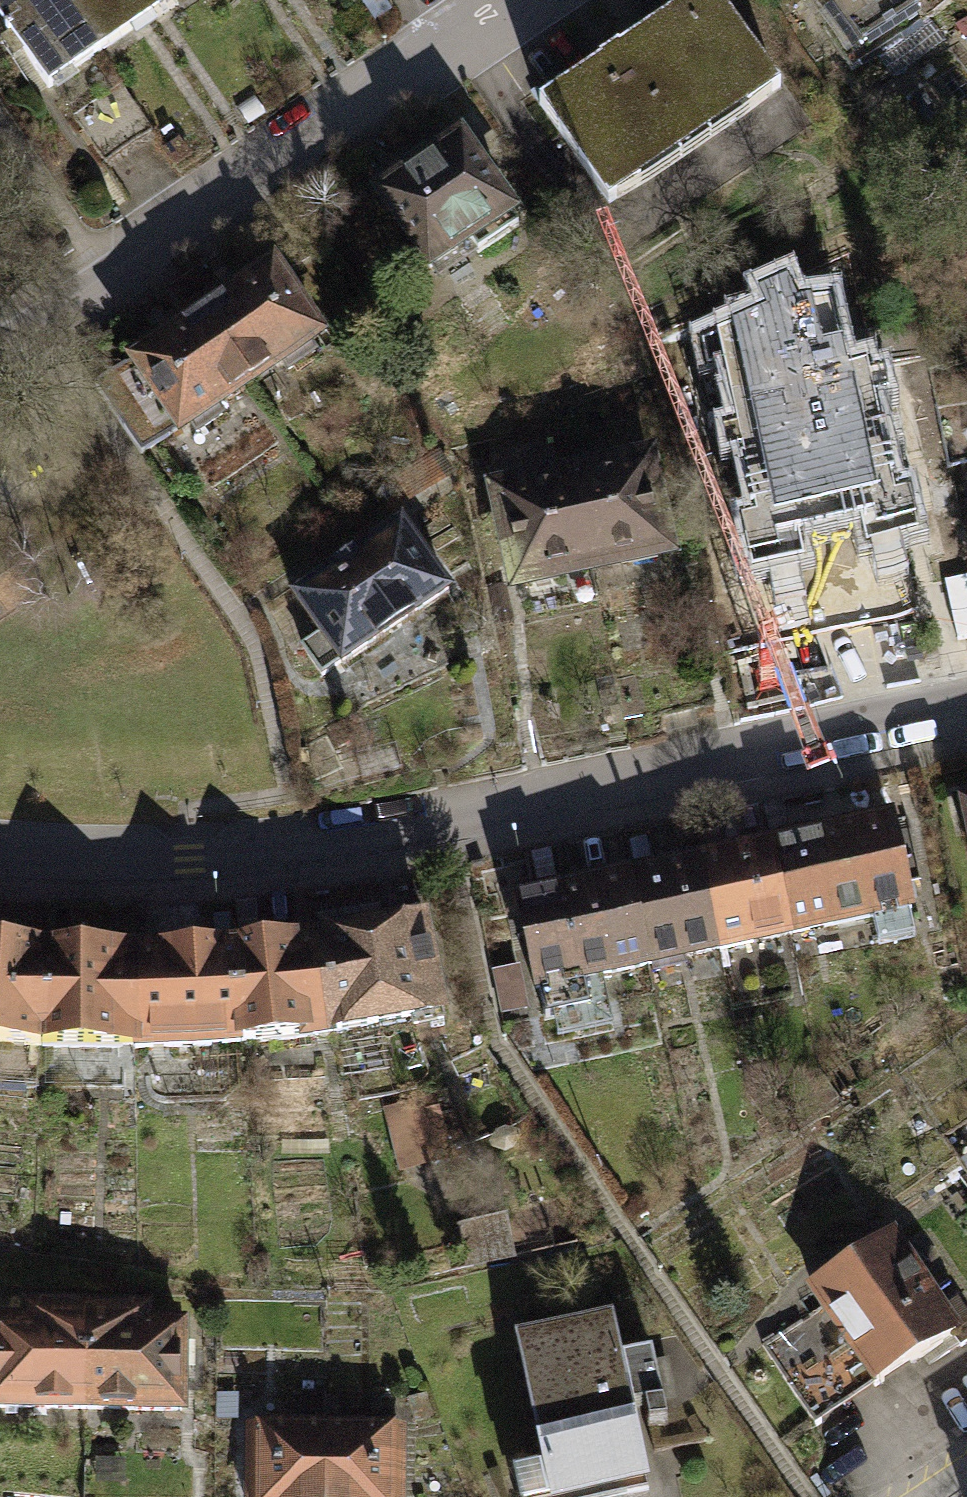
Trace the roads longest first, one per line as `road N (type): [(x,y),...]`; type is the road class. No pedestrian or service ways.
road 1 (residential): [(966,708),(296,849),(191,854),(0,847)]
road 2 (residential): [(0,352),(514,0)]

